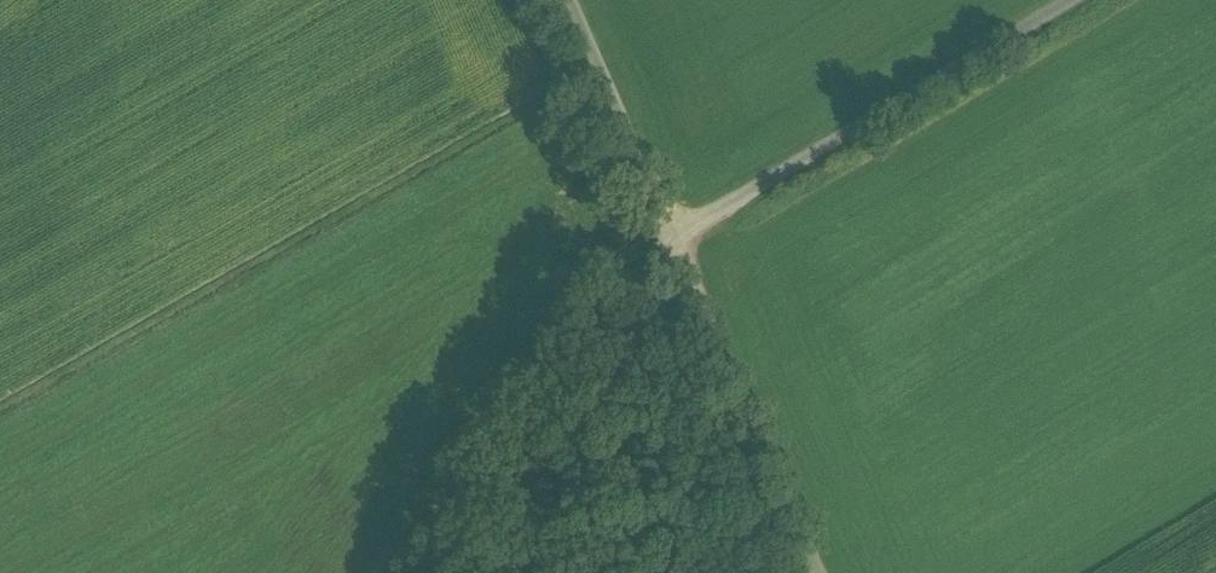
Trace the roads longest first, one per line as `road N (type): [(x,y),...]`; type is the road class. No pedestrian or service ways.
road 1 (unclassified): [(669,249),(1076,0)]
road 2 (unclassified): [(469,572),(528,441),(594,334),(669,249)]
road 3 (unclassified): [(669,249),(813,572)]
road 4 (unclassified): [(566,0),(669,249)]

